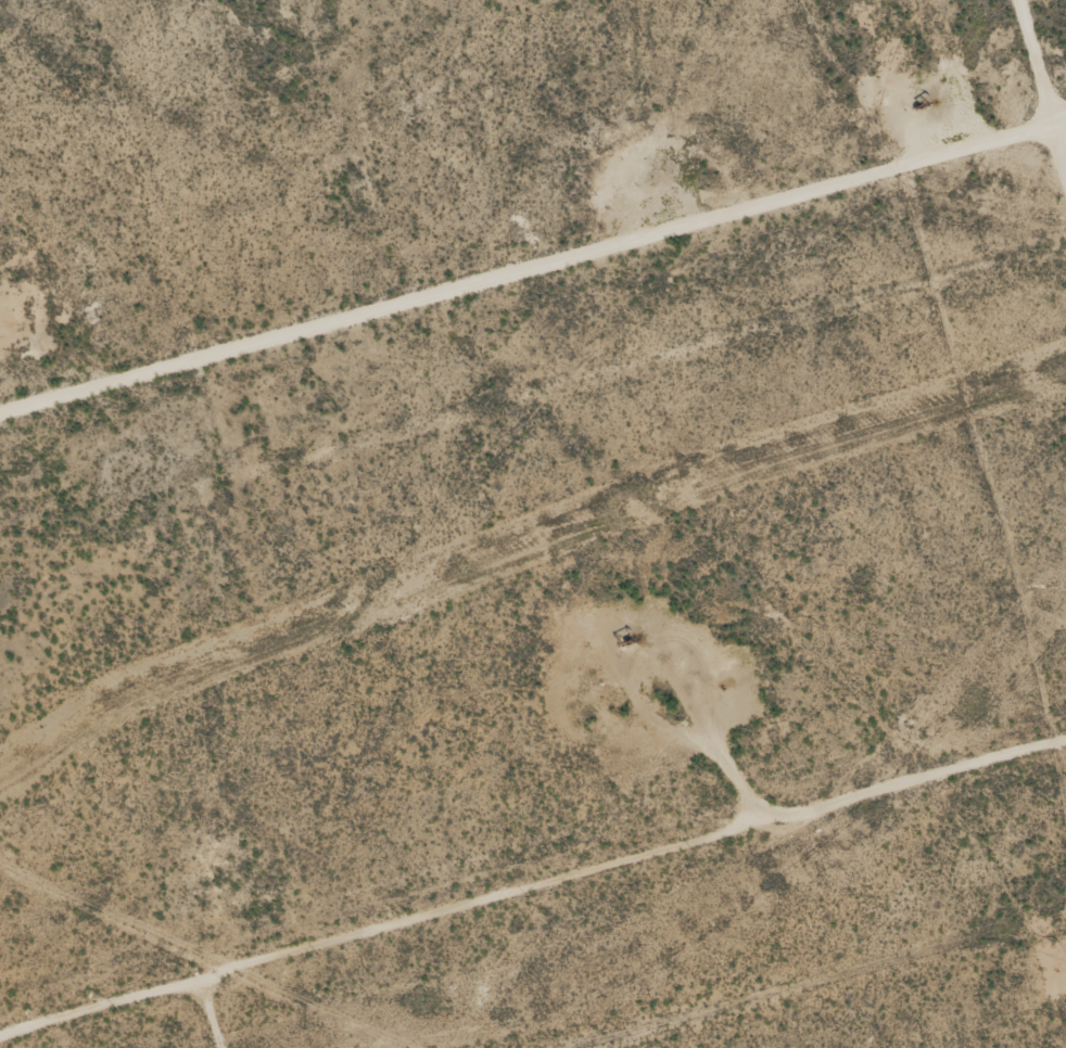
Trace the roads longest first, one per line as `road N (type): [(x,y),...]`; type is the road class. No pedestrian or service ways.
road 1 (track): [(0,437),(1065,137)]
road 2 (track): [(961,0),(1065,384)]

